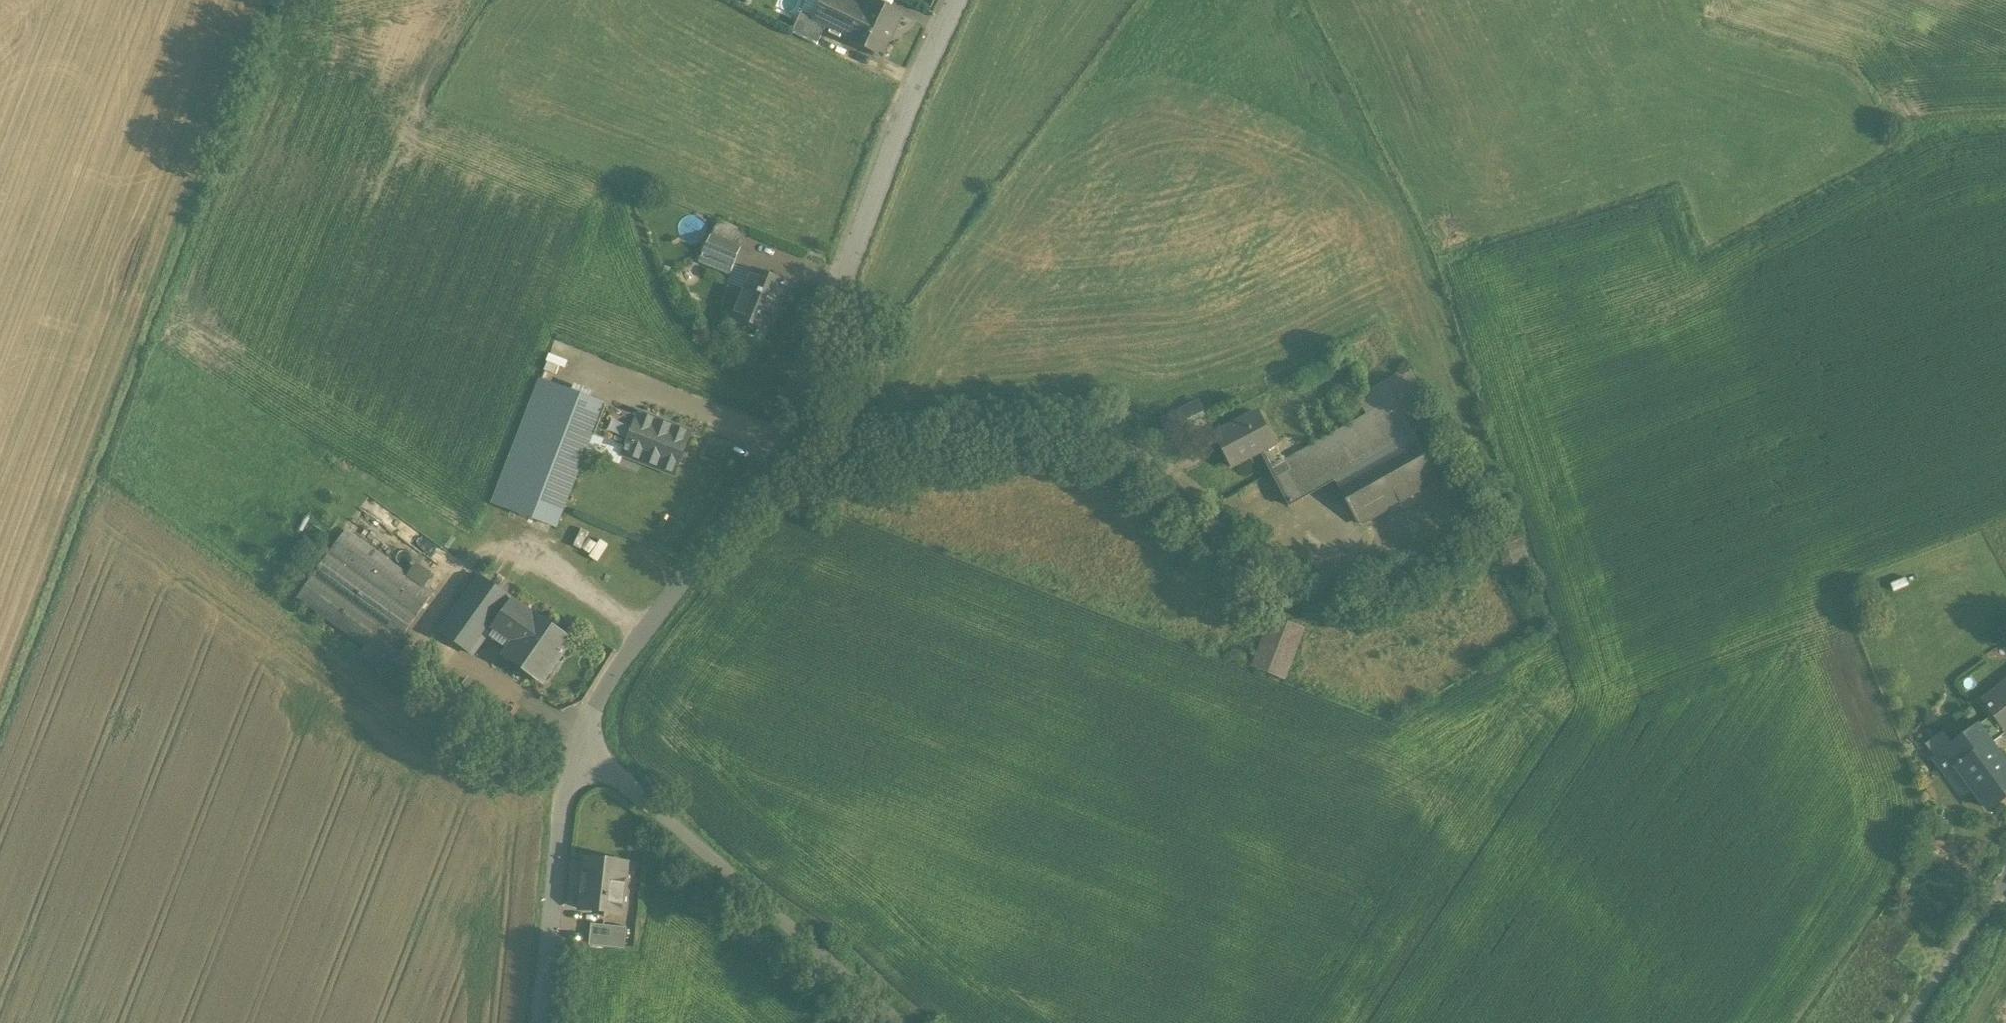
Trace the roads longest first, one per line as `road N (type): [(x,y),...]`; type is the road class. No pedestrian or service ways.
road 1 (residential): [(584,741),(604,689),(784,434),(908,92),(957,0)]
road 2 (unclassified): [(584,741),(901,1022)]
road 3 (unclassified): [(542,1022),(567,801),(584,741)]

